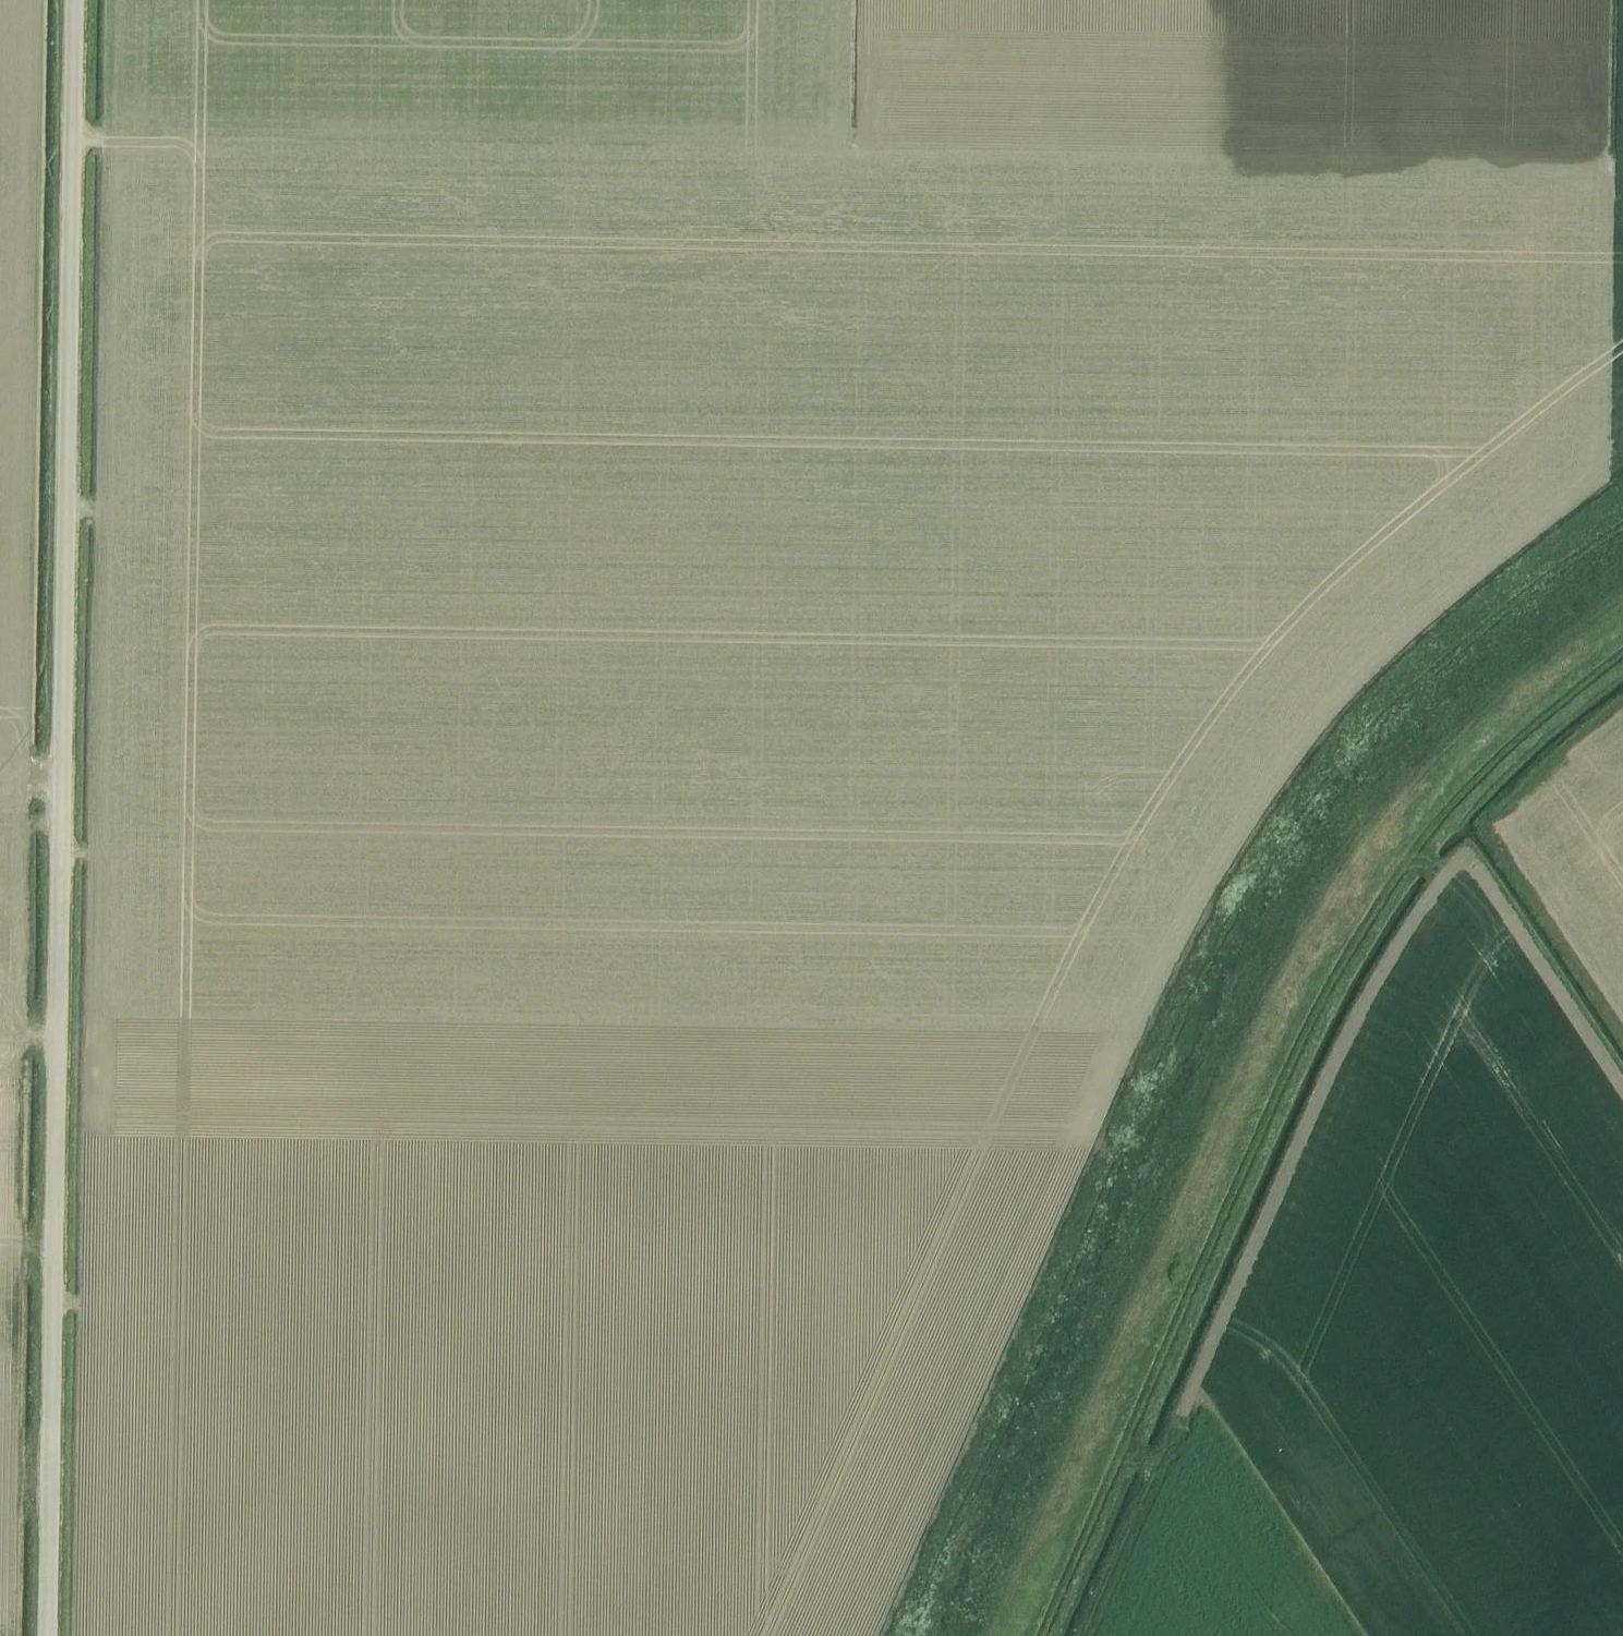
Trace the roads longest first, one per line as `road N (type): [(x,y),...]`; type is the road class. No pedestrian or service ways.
road 1 (unclassified): [(55,1635),(79,0)]
road 2 (track): [(1044,1635),(1348,951),(1472,775),(1622,647)]

